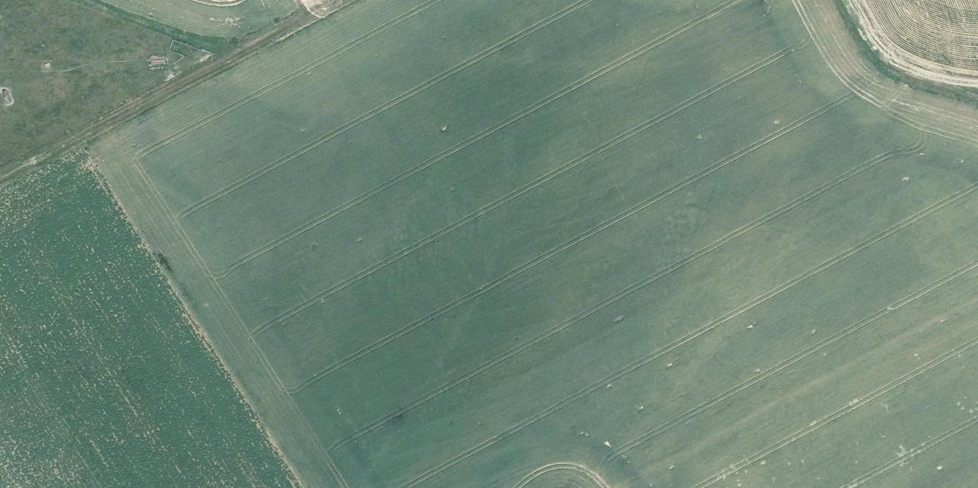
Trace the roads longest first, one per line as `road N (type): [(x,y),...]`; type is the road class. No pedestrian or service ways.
road 1 (track): [(339,0),(0,172)]
road 2 (track): [(977,80),(920,74),(878,55),(842,0)]

